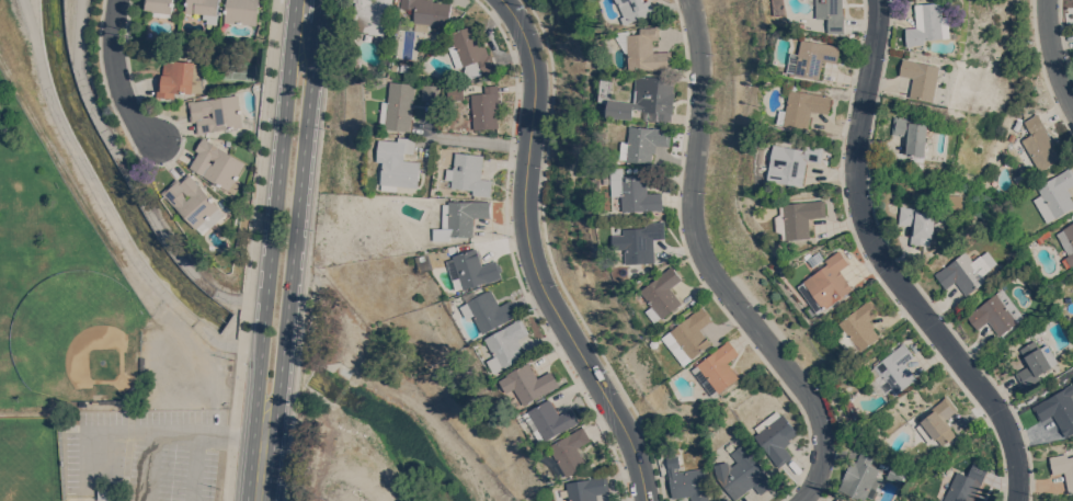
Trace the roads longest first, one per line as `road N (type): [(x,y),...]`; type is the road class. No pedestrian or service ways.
road 1 (residential): [(1016,500),(1016,457),(1002,418),(879,257),(860,217),(855,147),(877,0)]
road 2 (residential): [(803,500),(822,462),(813,400),(709,267),(697,240),(701,80),(690,0)]
road 3 (residential): [(645,500),(631,444),(530,255),(524,197),(533,71),(517,22),(501,0)]
road 4 (secondary): [(295,0),(262,330)]
road 5 (secondary): [(284,343),(315,42)]
road 6 (residential): [(116,0),(119,80),(156,140)]

